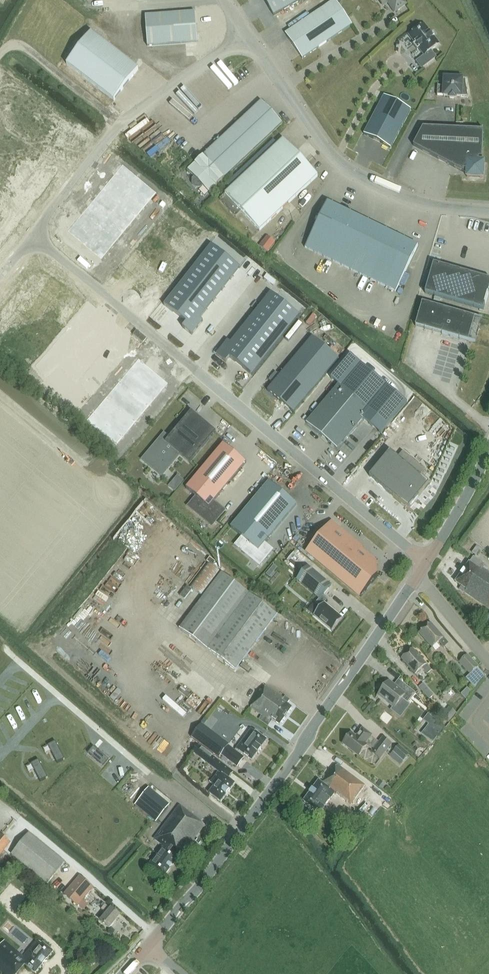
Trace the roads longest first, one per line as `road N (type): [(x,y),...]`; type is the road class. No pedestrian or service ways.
road 1 (unclassified): [(426,563),(32,235)]
road 2 (secondary): [(145,950),(286,772),(426,563)]
road 3 (unclassified): [(247,36),(346,168),(415,202),(488,211)]
road 4 (unclassified): [(247,36),(117,125),(32,235)]
road 5 (secondary): [(426,563),(488,451)]

